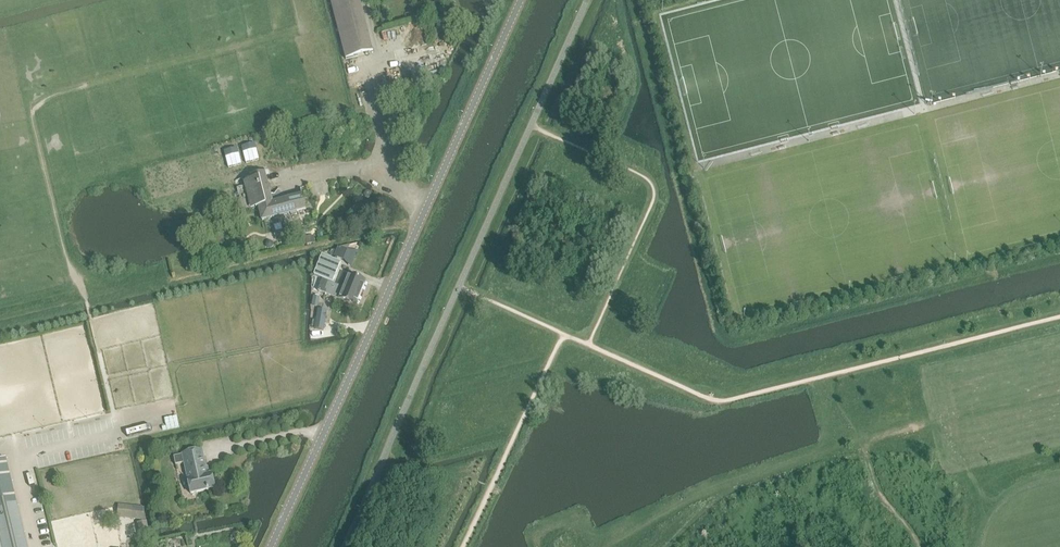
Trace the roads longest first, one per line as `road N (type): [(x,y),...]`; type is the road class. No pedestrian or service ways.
road 1 (unclassified): [(524,0),(270,546)]

